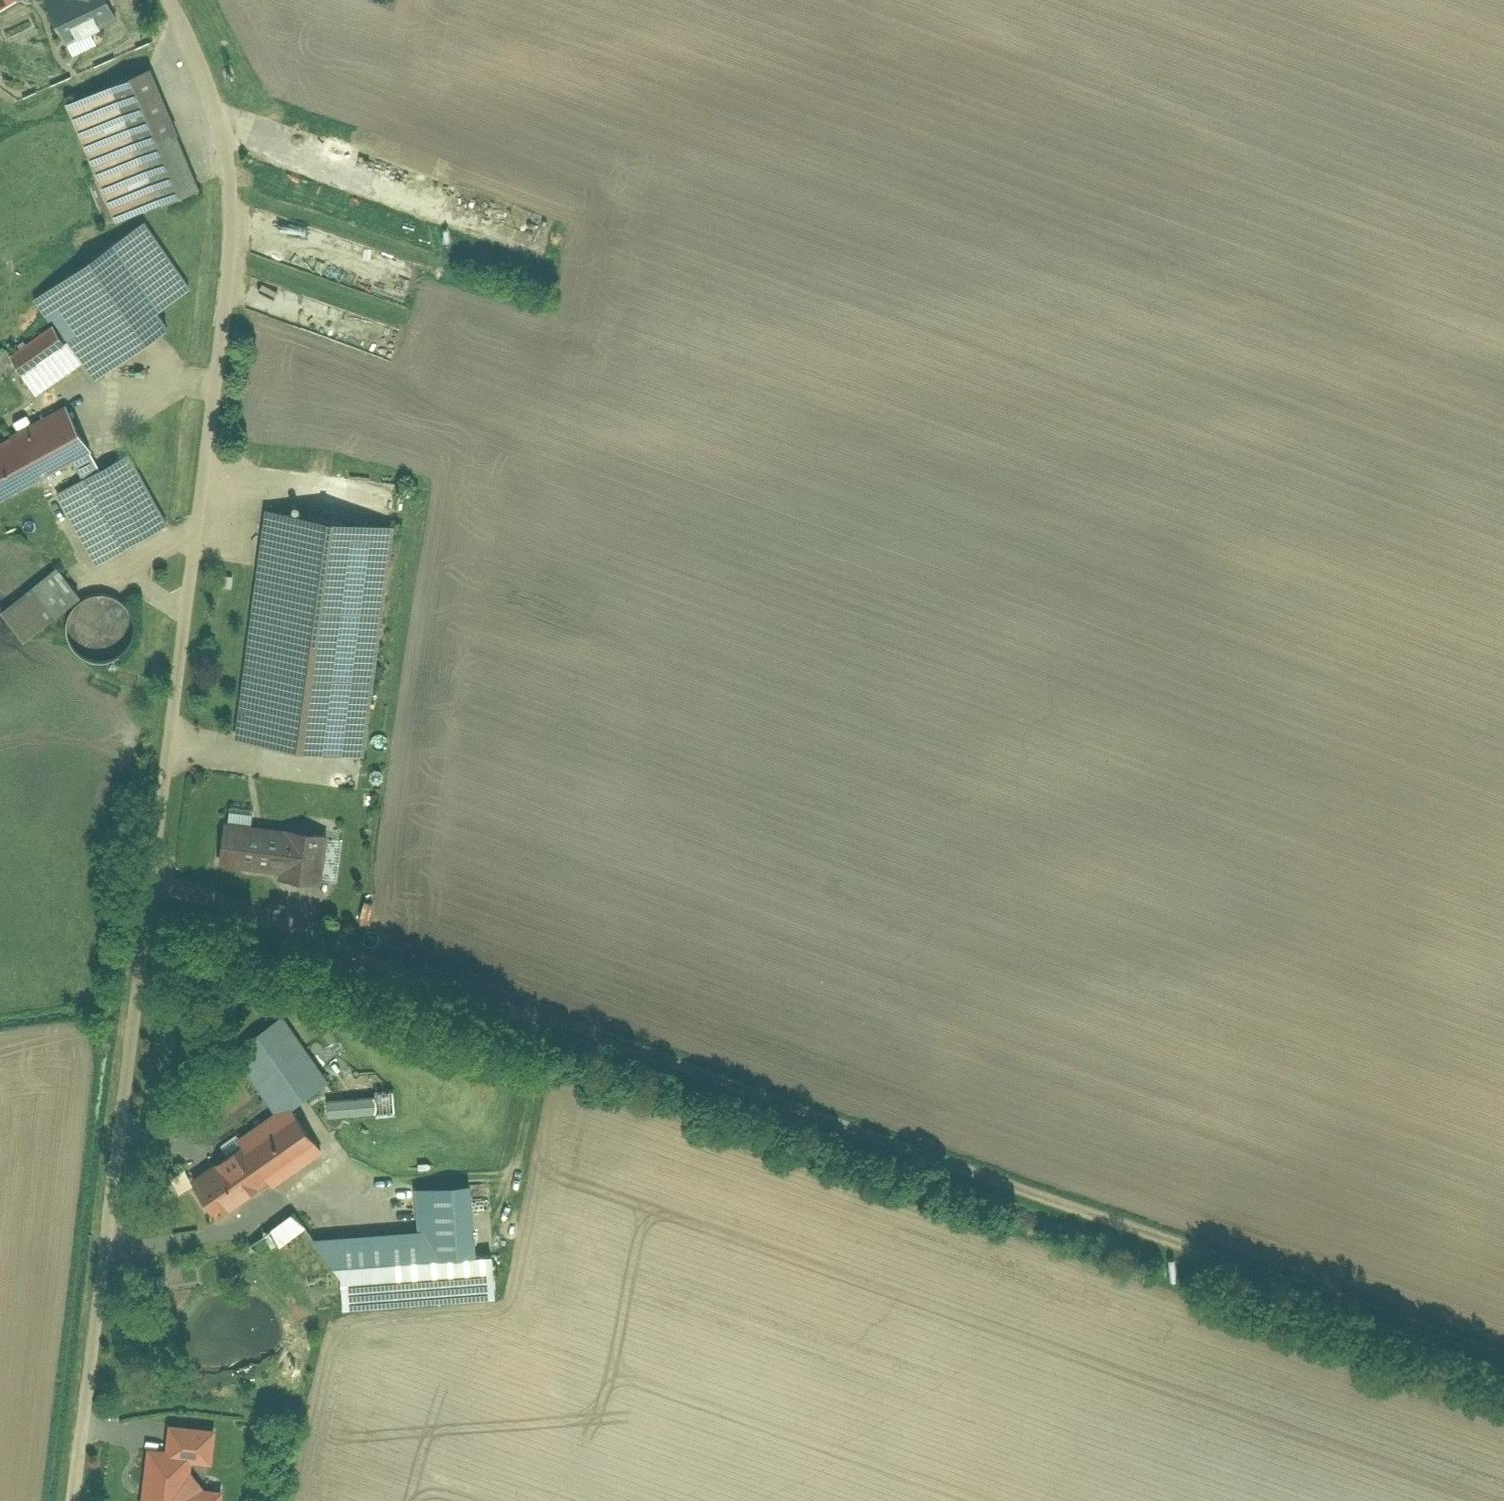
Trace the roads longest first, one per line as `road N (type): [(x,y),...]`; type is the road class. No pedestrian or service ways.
road 1 (residential): [(170,0),(207,71),(230,171),(228,295),(80,1500)]

